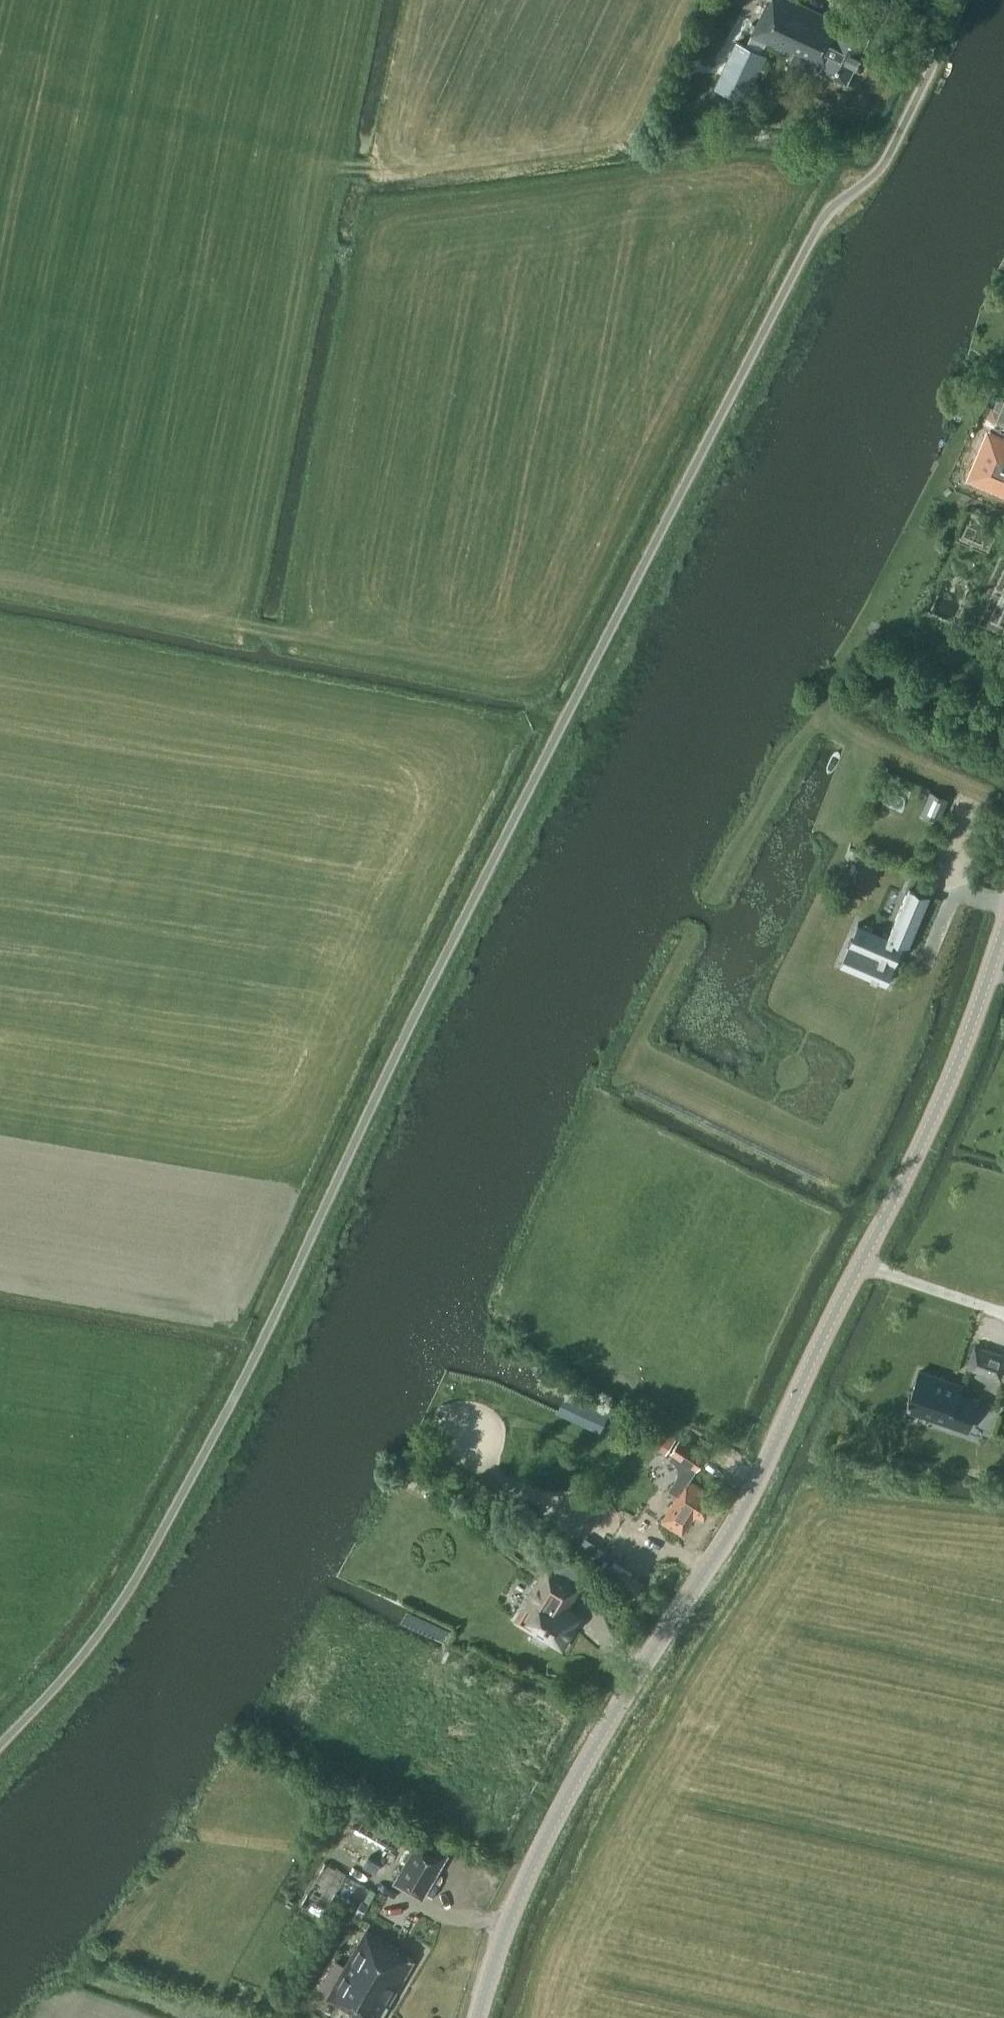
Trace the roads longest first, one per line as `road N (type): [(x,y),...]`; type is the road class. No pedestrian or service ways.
road 1 (unclassified): [(963,0),(881,167),(819,224),(433,979),(248,1369),(139,1572),(70,1668),(0,1744)]
road 2 (tertiary): [(477,2017),(539,1852),(604,1727),(732,1529),(876,1235),(940,1102),(1003,928)]

